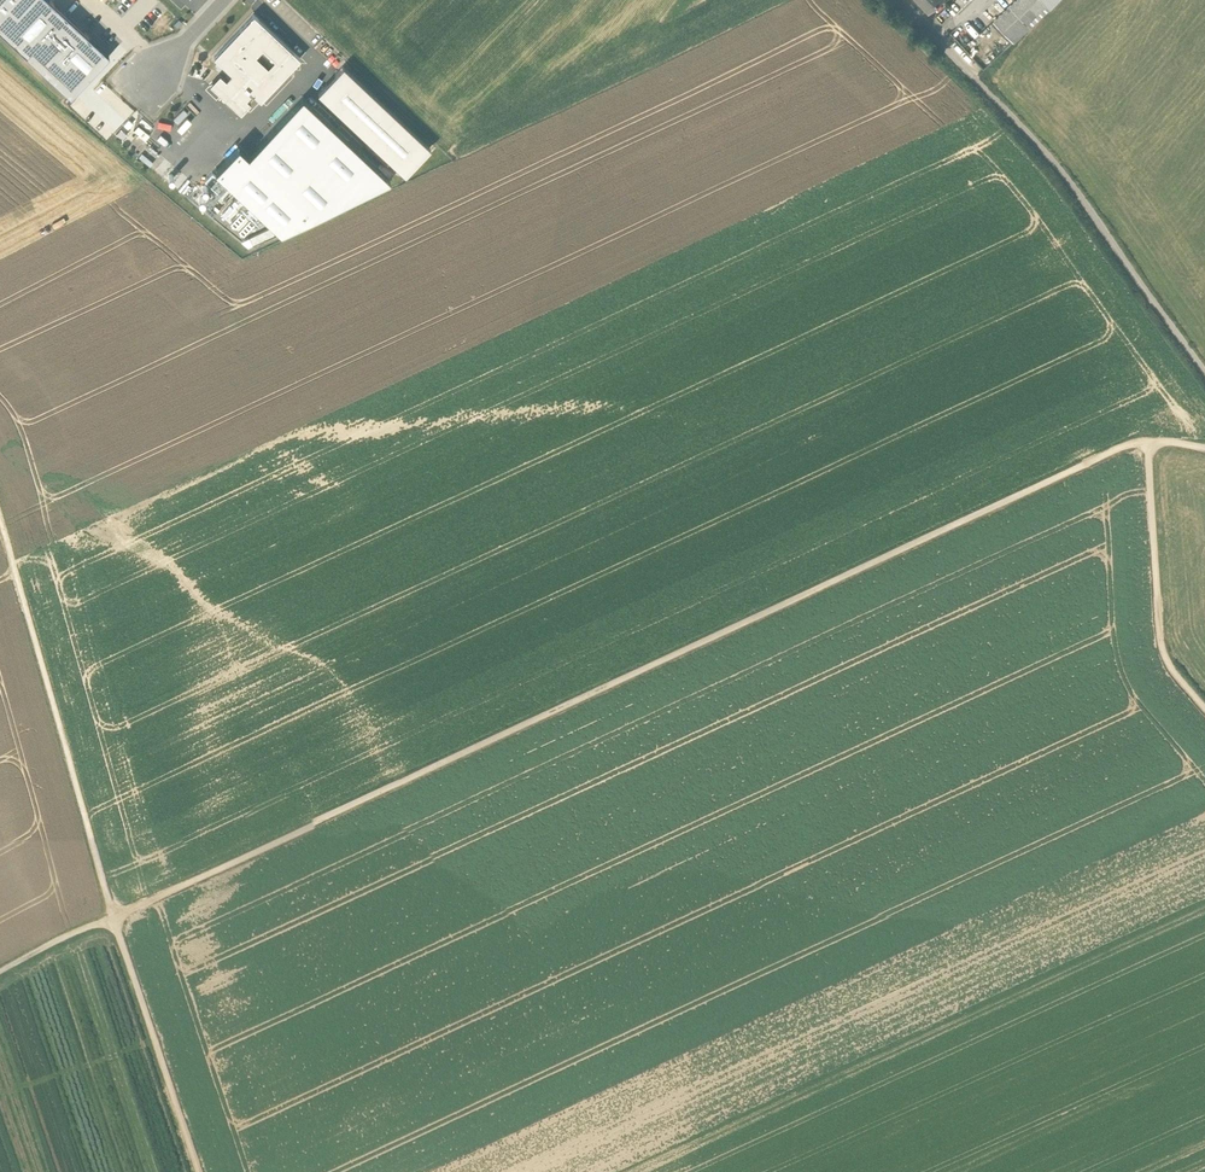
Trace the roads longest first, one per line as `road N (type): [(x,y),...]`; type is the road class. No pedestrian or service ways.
road 1 (track): [(0,971),(1131,444),(1204,448)]
road 2 (track): [(199,1171),(113,918),(0,511)]
road 3 (track): [(1204,711),(1163,656),(1147,443)]

